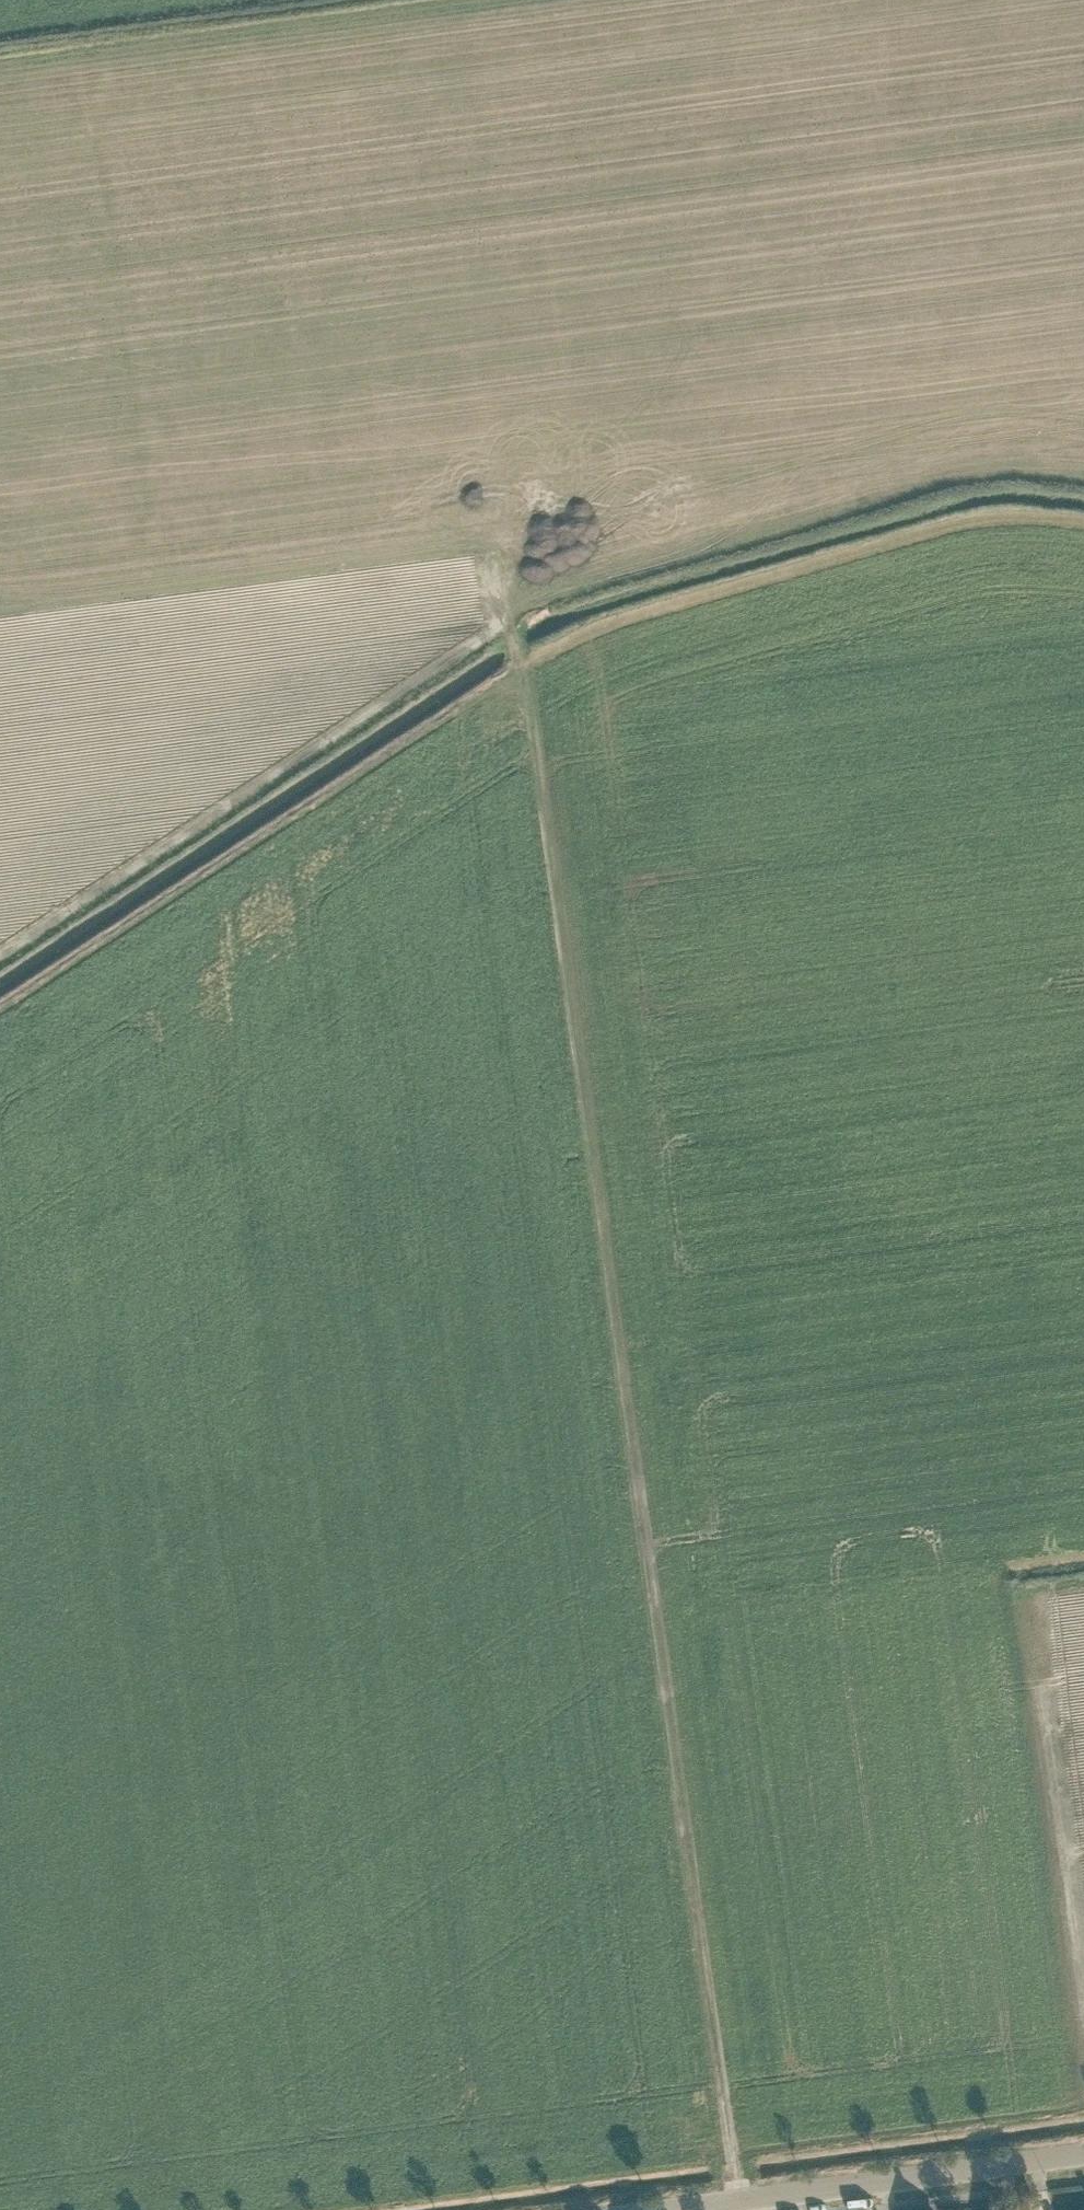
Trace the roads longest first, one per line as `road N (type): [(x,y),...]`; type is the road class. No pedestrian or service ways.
road 1 (tertiary): [(662,2209),(1083,2153)]

